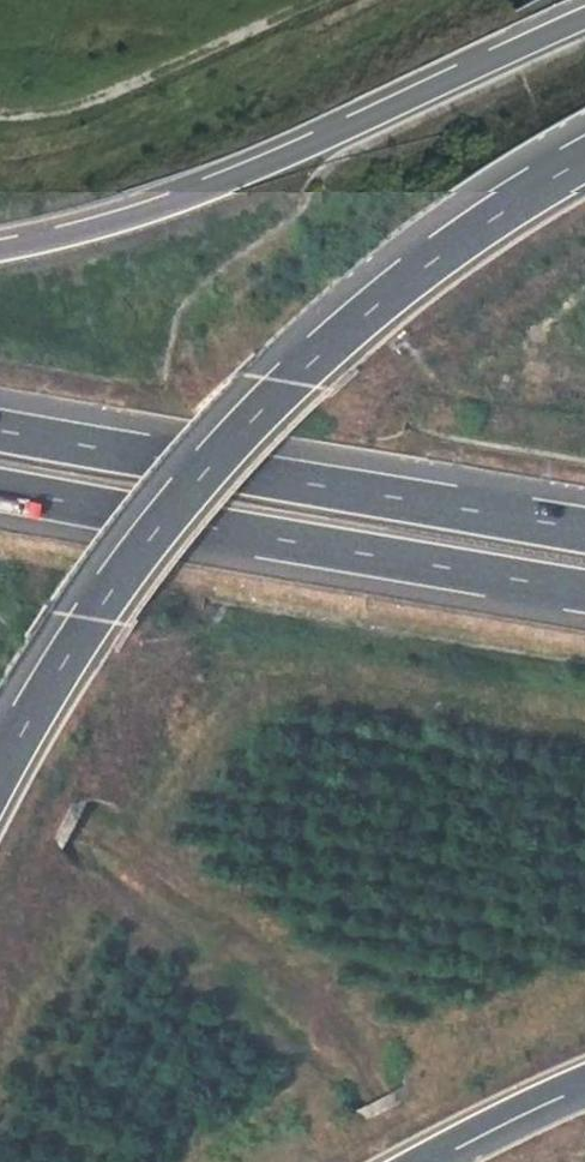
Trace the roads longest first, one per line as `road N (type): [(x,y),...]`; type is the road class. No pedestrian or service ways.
road 1 (motorway): [(584,158),(429,258),(284,380),(150,531),(87,617),(0,766)]
road 2 (motorway): [(584,17),(261,167),(150,209),(0,248)]
road 3 (motorway): [(584,531),(0,427)]
road 4 (motorway): [(0,491),(584,592)]
road 5 (track): [(418,1161),(345,1034),(290,971),(200,897),(0,787)]
road 6 (track): [(0,118),(106,97),(324,0)]
road 7 (motorway): [(409,1161),(584,1075)]
road 8 (track): [(584,293),(558,312),(546,336),(551,359),(584,380)]

